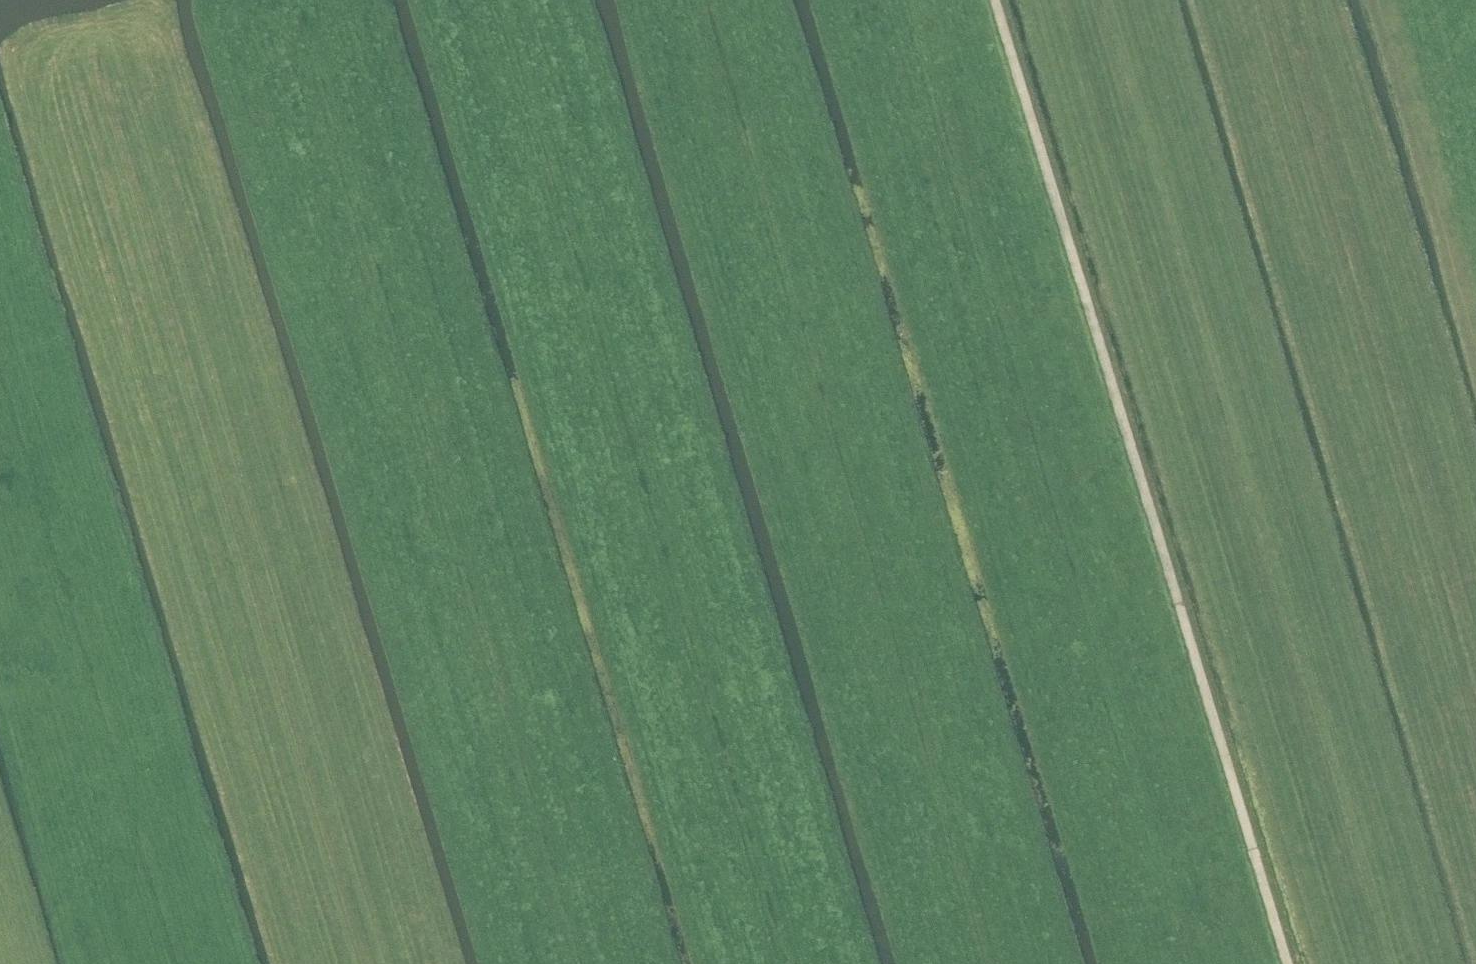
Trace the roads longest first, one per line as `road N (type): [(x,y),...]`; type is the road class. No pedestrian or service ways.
road 1 (track): [(1286,963),(990,0)]

